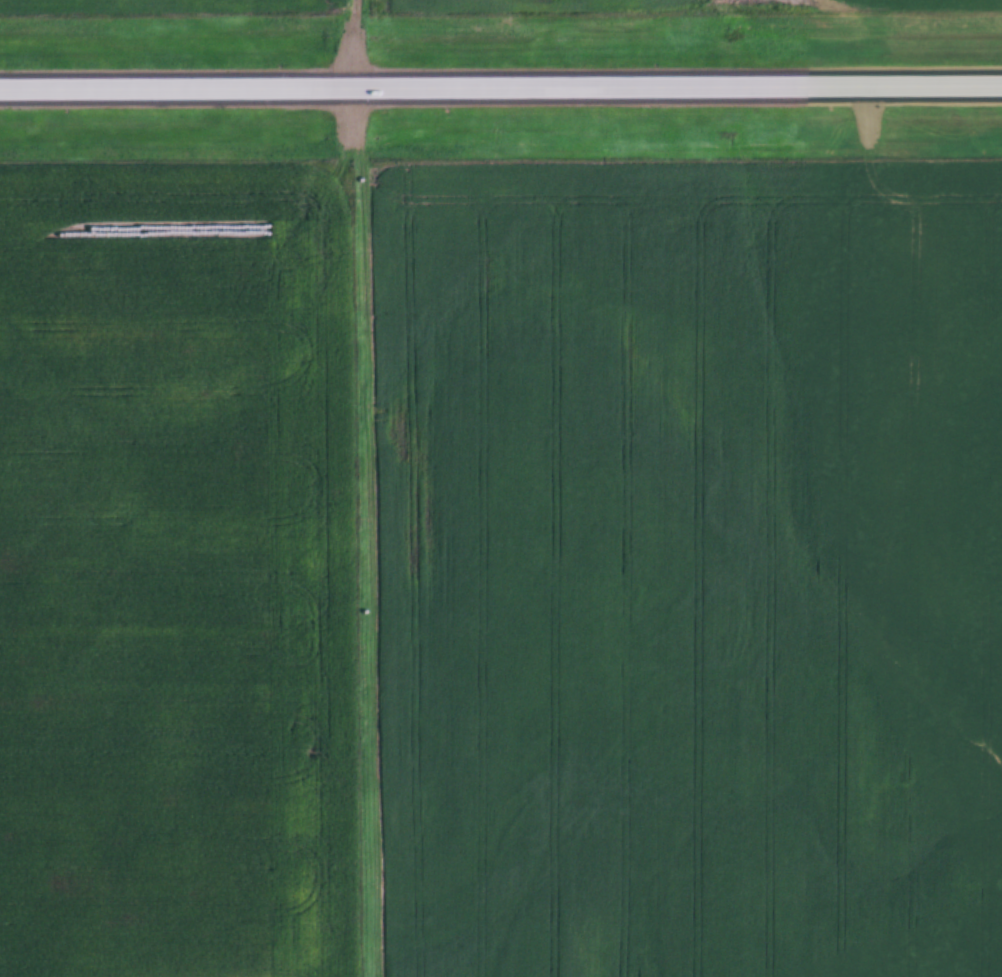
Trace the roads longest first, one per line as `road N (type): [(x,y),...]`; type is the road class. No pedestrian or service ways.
road 1 (primary): [(0,88),(1001,83)]

